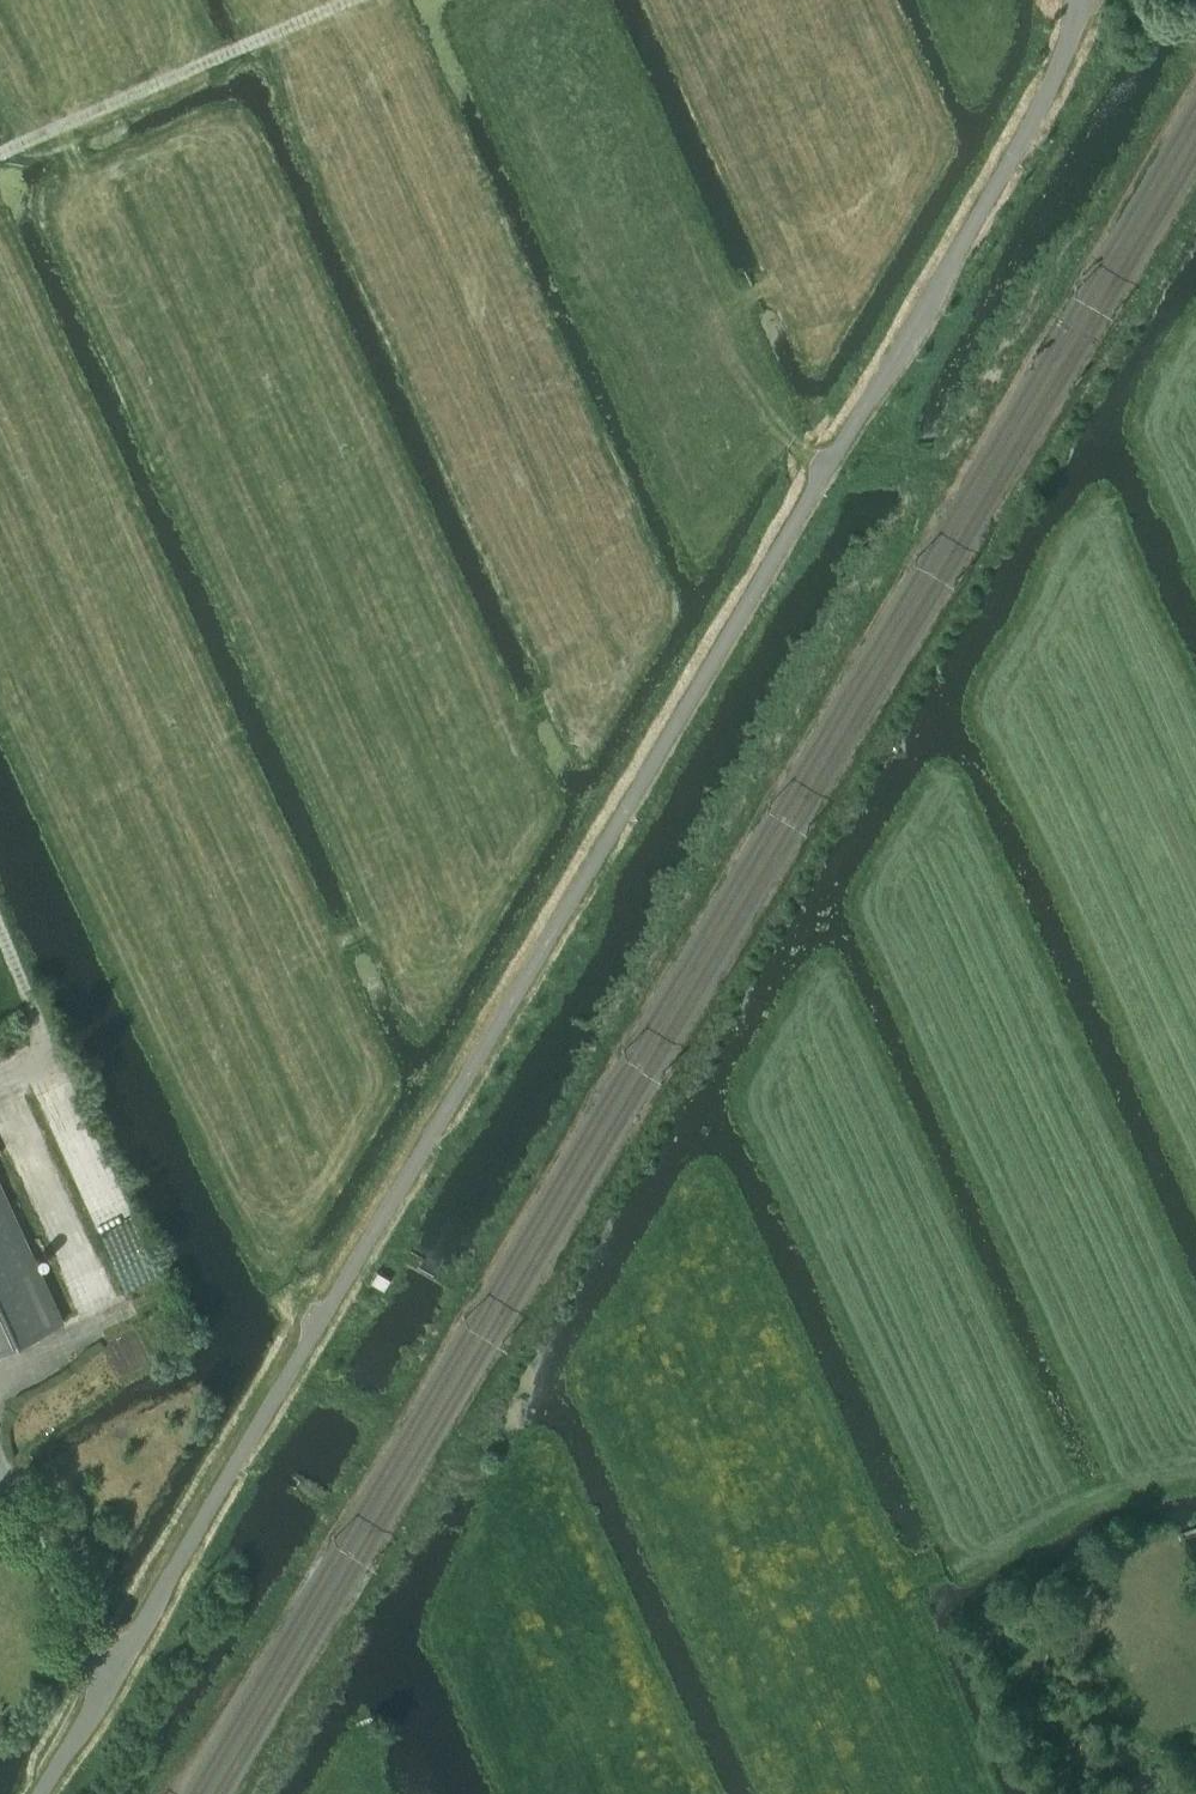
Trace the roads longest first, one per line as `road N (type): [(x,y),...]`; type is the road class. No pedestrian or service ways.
road 1 (unclassified): [(40,1793),(1013,156),(1072,34),(1072,0)]
road 2 (track): [(0,155),(349,0)]
road 3 (track): [(0,1093),(52,1069),(0,937)]

